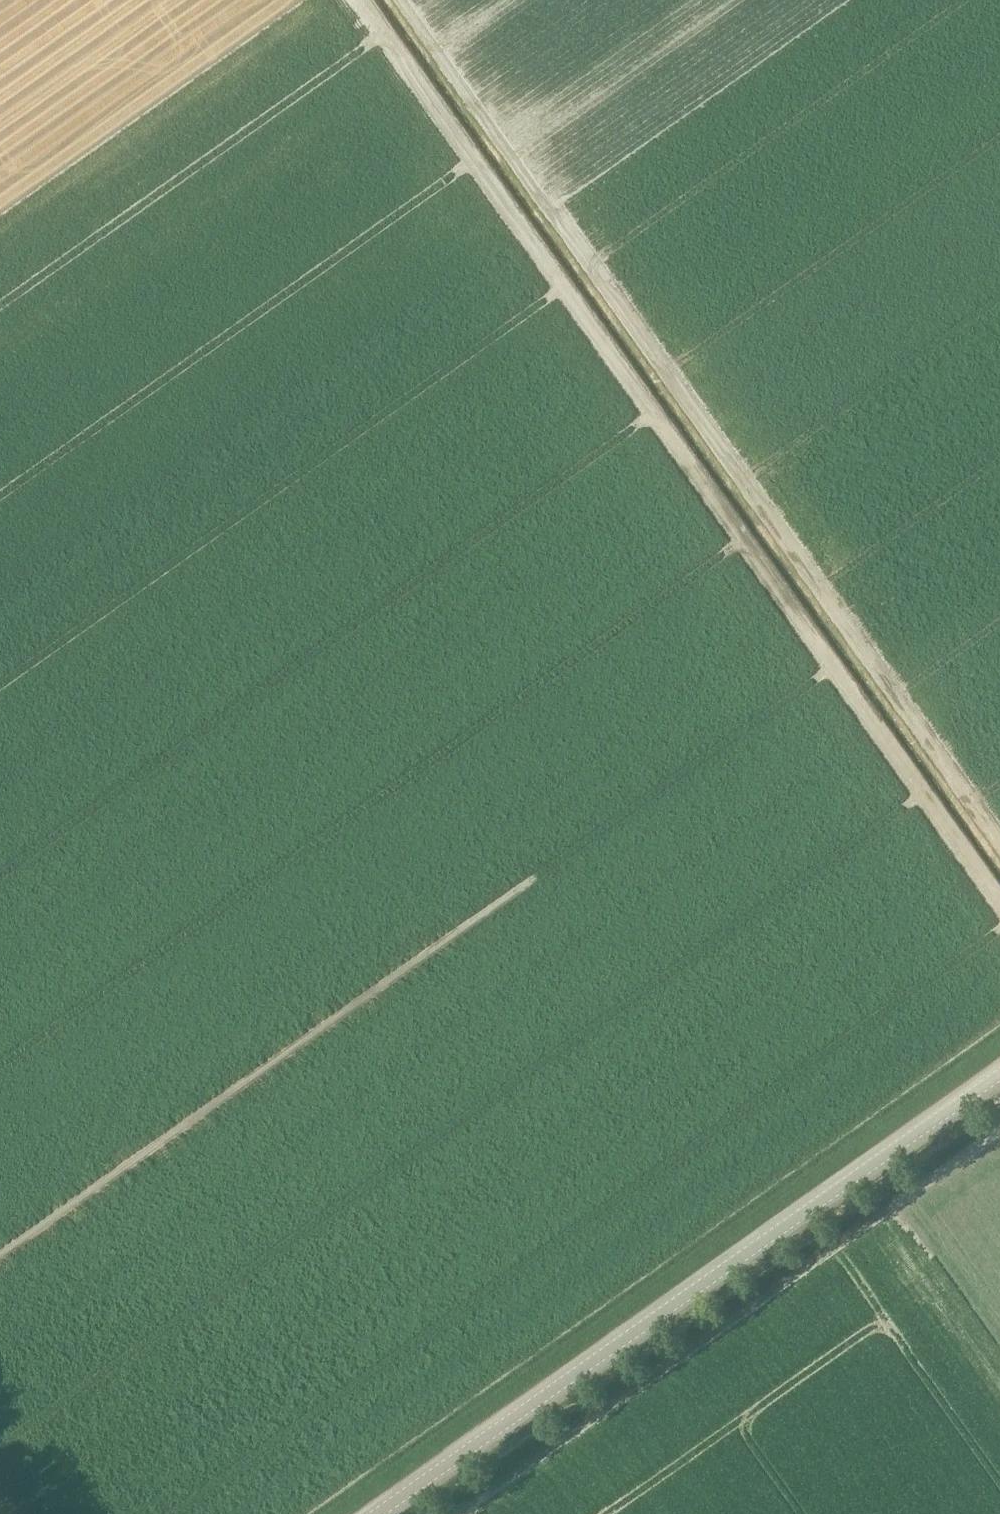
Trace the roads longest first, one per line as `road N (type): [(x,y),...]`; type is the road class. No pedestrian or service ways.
road 1 (unclassified): [(378,1513),(999,1075)]

